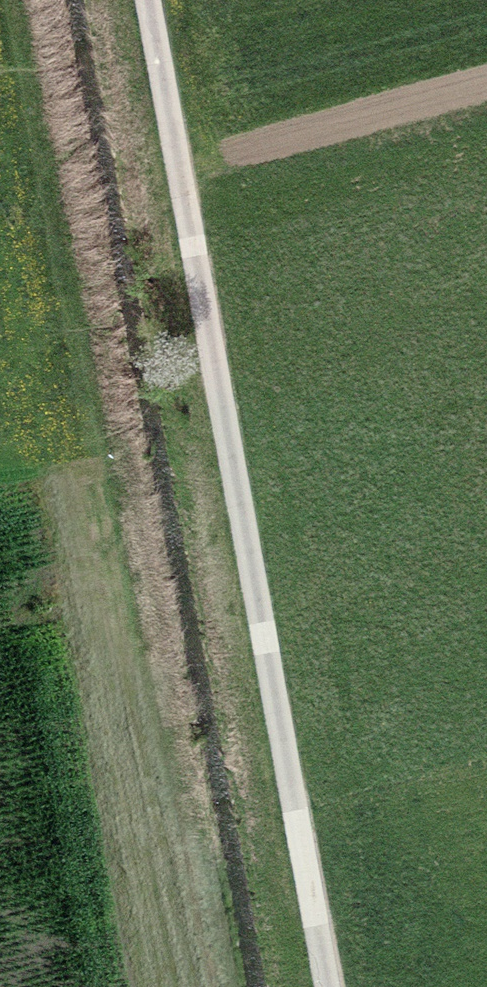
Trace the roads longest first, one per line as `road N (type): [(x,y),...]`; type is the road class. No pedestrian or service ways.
road 1 (track): [(188,986),(6,0)]
road 2 (track): [(150,0),(330,986)]

